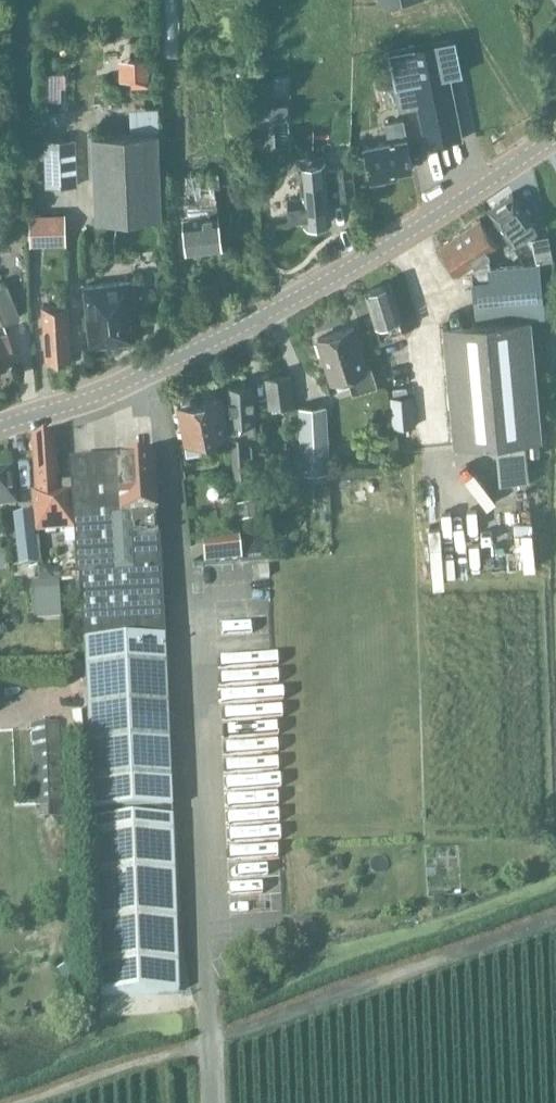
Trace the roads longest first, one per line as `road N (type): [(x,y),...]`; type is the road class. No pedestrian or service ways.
road 1 (tertiary): [(0,428),(109,393),(291,302),(555,142)]

